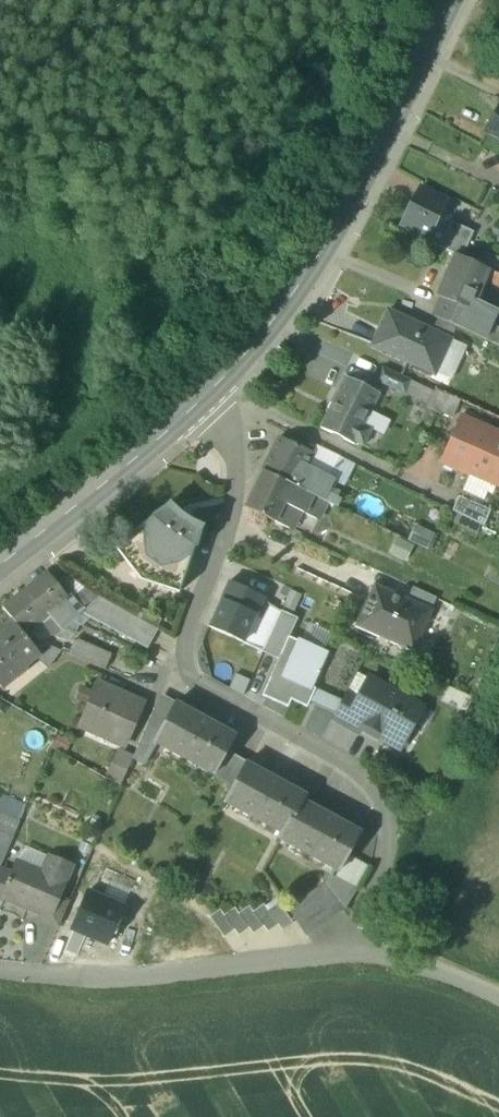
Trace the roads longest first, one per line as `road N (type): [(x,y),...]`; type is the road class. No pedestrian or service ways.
road 1 (residential): [(0,974),(141,981),(367,957),(387,814),(358,772),(178,672),(237,483),(241,445),(207,393)]
road 2 (secondary): [(449,0),(307,277),(207,393)]
road 3 (secondary): [(207,393),(0,572)]
road 4 (track): [(367,957),(439,976),(498,1004)]

